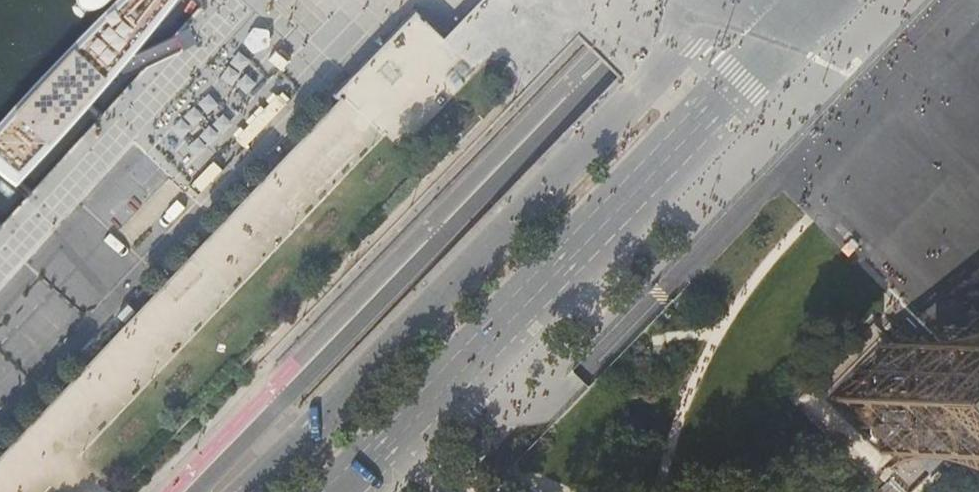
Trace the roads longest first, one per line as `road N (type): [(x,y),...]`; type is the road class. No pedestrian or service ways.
road 1 (primary): [(335,491),(816,0)]
road 2 (unclassified): [(724,0),(245,491)]
road 3 (primary): [(673,0),(196,491)]

